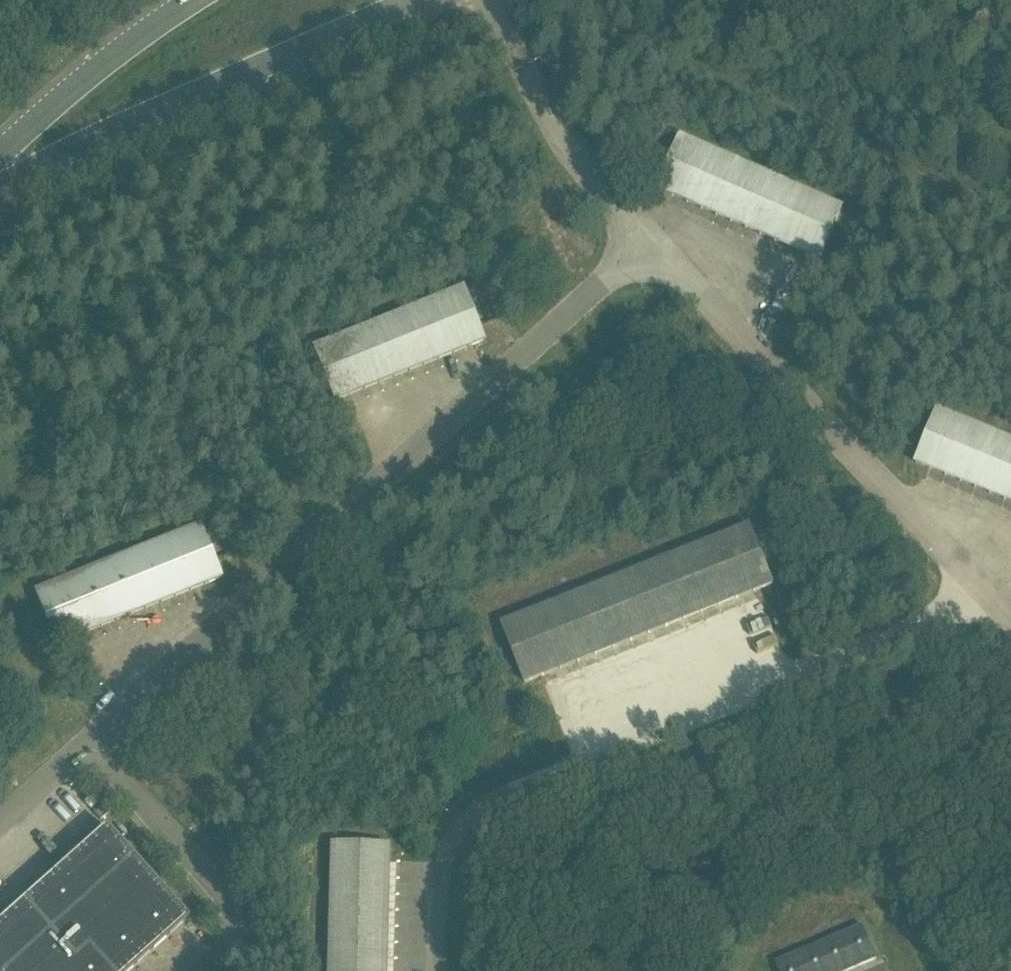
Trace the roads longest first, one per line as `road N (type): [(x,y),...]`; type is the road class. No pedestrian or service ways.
road 1 (tertiary): [(0,190),(421,0)]
road 2 (tertiary): [(194,0),(0,151)]

